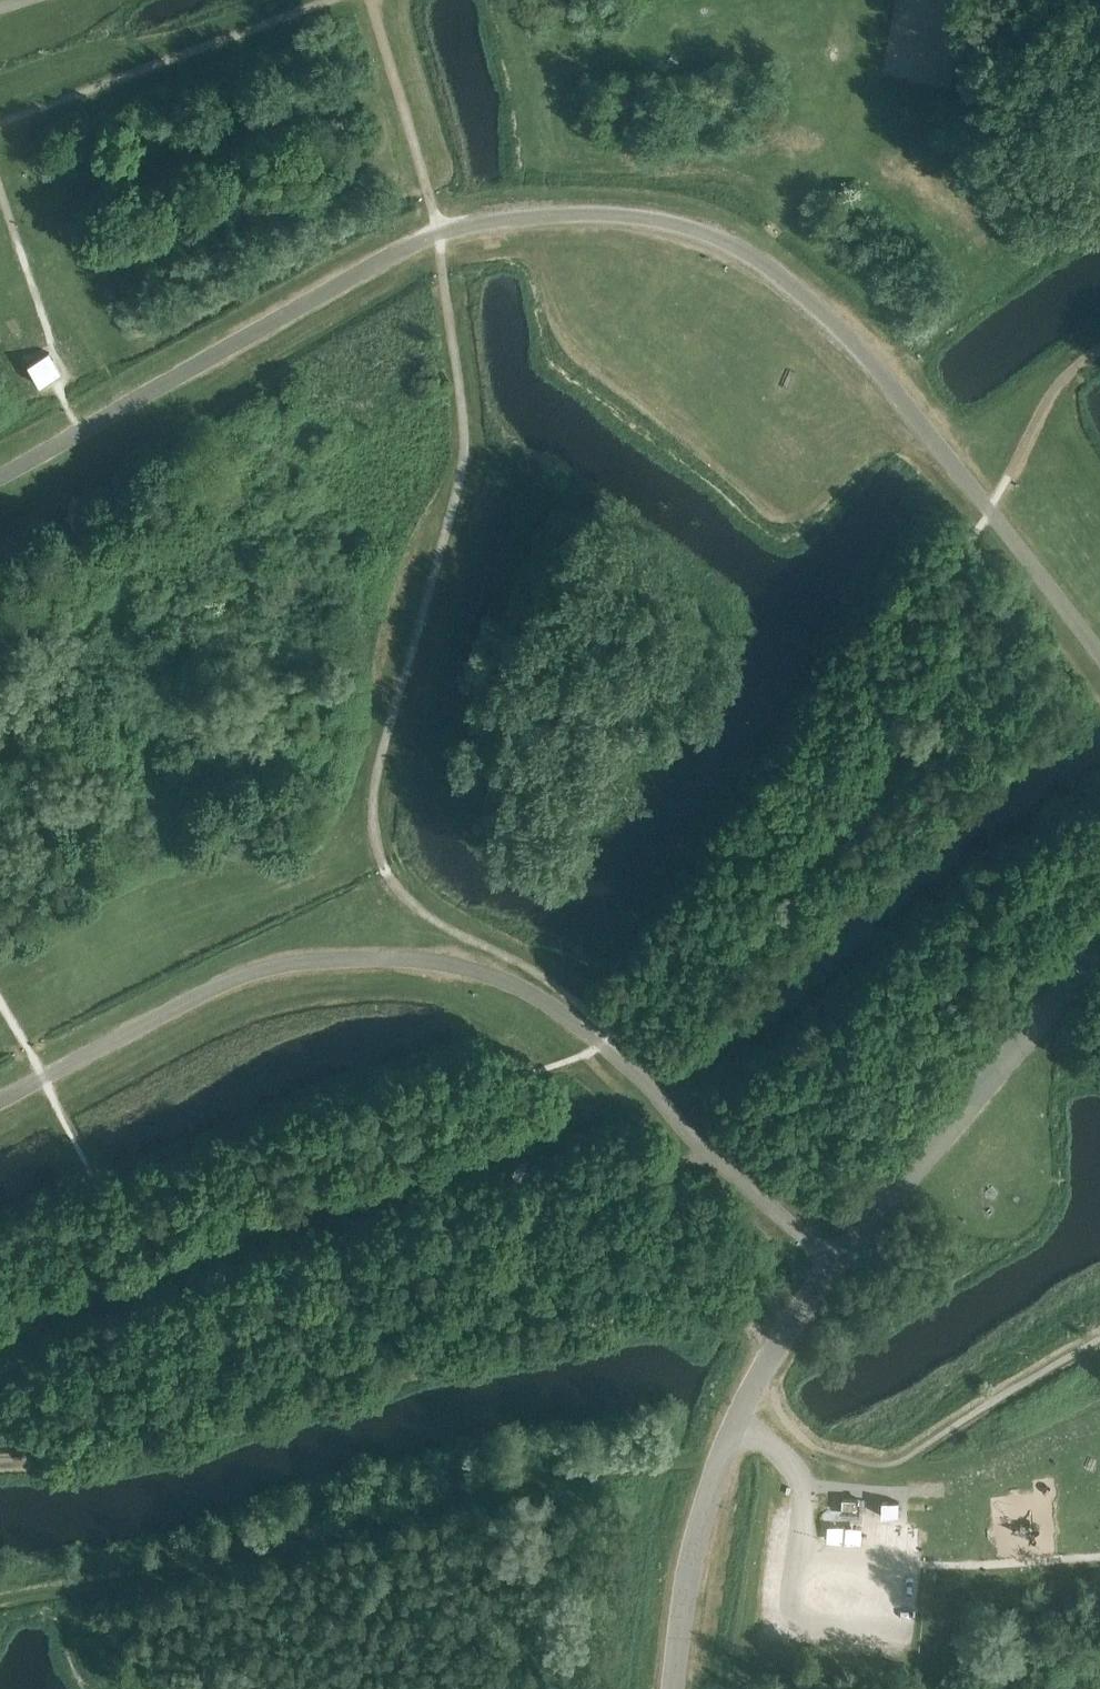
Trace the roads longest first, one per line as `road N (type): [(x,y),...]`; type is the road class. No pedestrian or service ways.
road 1 (residential): [(834,1262),(735,1424),(700,1525),(674,1688)]
road 2 (residential): [(834,1262),(1099,949)]

